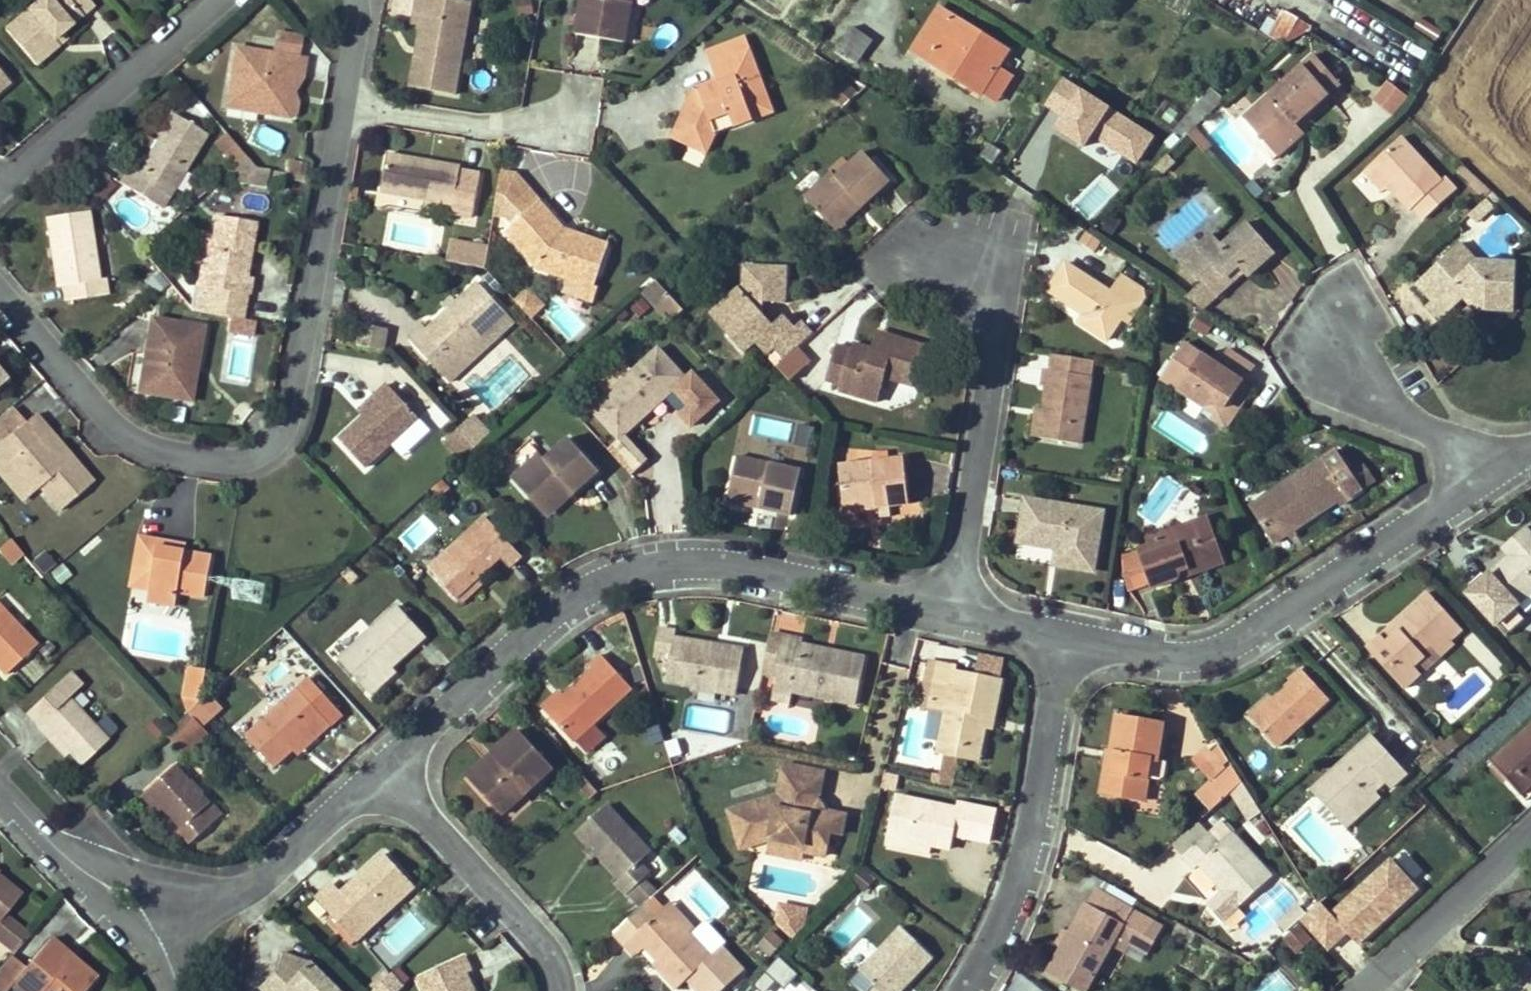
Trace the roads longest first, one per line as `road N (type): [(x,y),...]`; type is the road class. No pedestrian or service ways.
road 1 (residential): [(339,92),(279,430),(235,454),(138,438),(98,411),(0,294)]
road 2 (residential): [(383,761),(557,602),(673,554),(954,610)]
road 3 (residential): [(1071,636),(1219,643),(1466,467)]
road 4 (residential): [(954,610),(1003,255),(935,244)]
road 5 (residential): [(996,990),(1040,903),(1071,636)]
road 6 (residential): [(383,761),(576,990)]
road 7 (residential): [(175,943),(383,761)]
road 8 (residential): [(0,182),(208,0)]
road 9 (residential): [(175,943),(86,876),(0,787)]
road 10 (residential): [(1466,467),(1340,311)]
road 11 (residential): [(339,92),(534,124)]
road 12 (residential): [(1493,858),(1351,990)]
road 13 (residential): [(954,610),(1071,636)]

